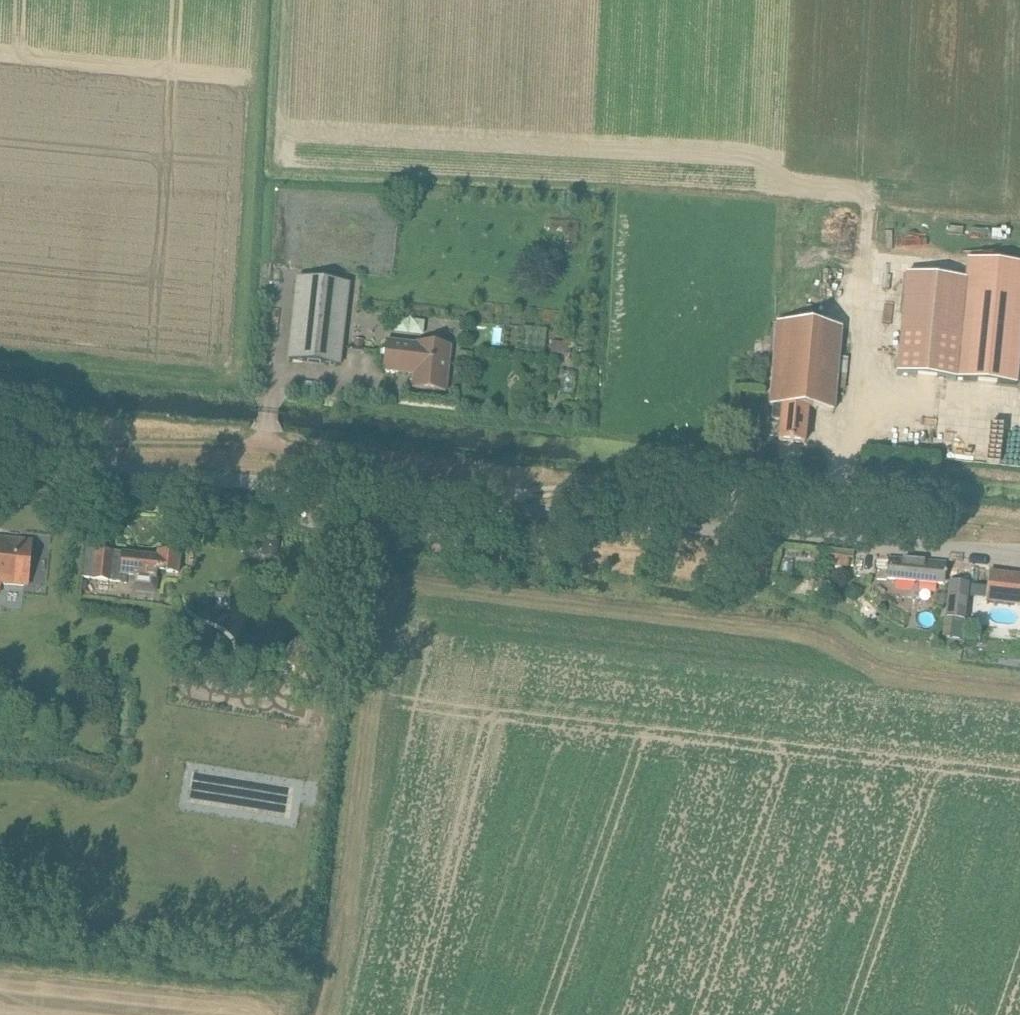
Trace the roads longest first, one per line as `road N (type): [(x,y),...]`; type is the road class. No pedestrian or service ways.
road 1 (track): [(330,1014),(391,586),(796,637),(909,682),(1019,695)]
road 2 (tertiary): [(1019,558),(0,454)]
road 3 (track): [(0,357),(240,383),(261,0)]
road 4 (track): [(199,477),(328,528),(344,543),(322,754)]
road 5 (track): [(863,259),(867,187),(1019,199)]

